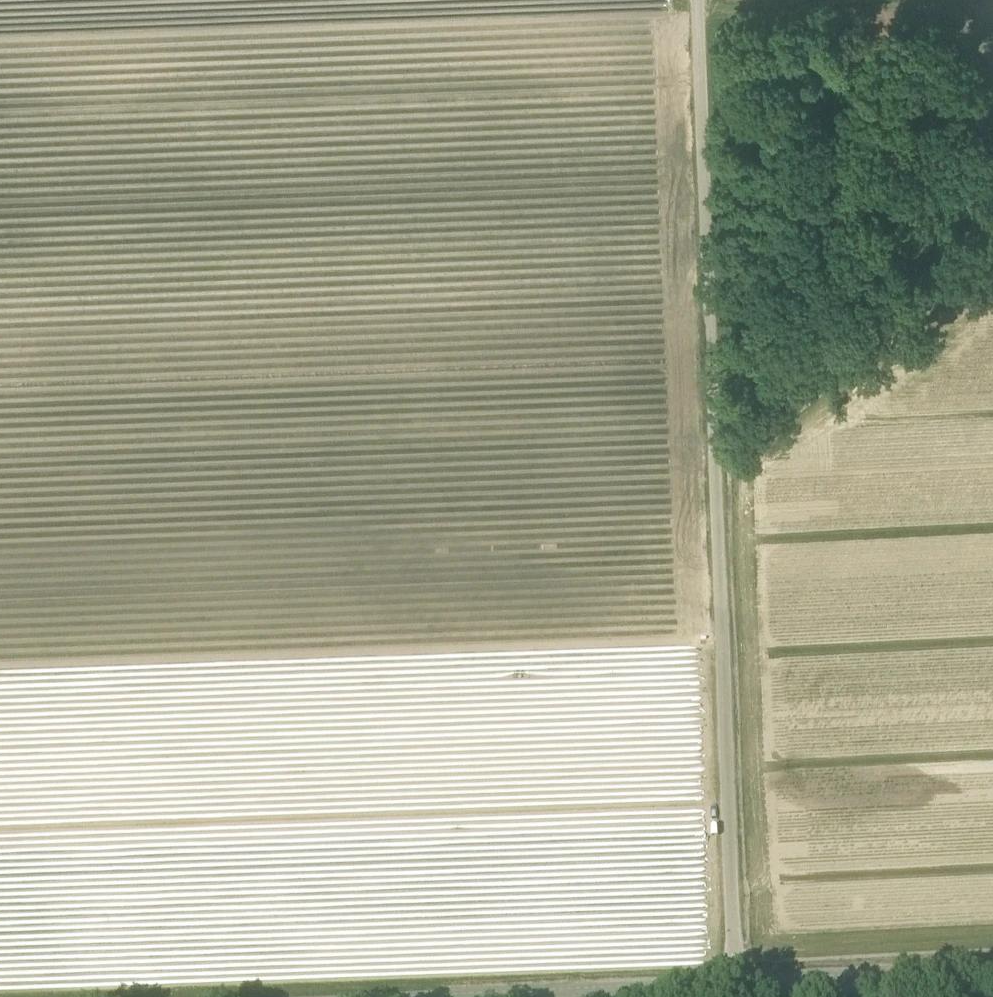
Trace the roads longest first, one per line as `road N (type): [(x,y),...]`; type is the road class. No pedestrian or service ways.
road 1 (unclassified): [(725,983),(694,0)]
road 2 (unclassified): [(725,983),(992,972)]
road 3 (unclassified): [(481,996),(725,983)]

